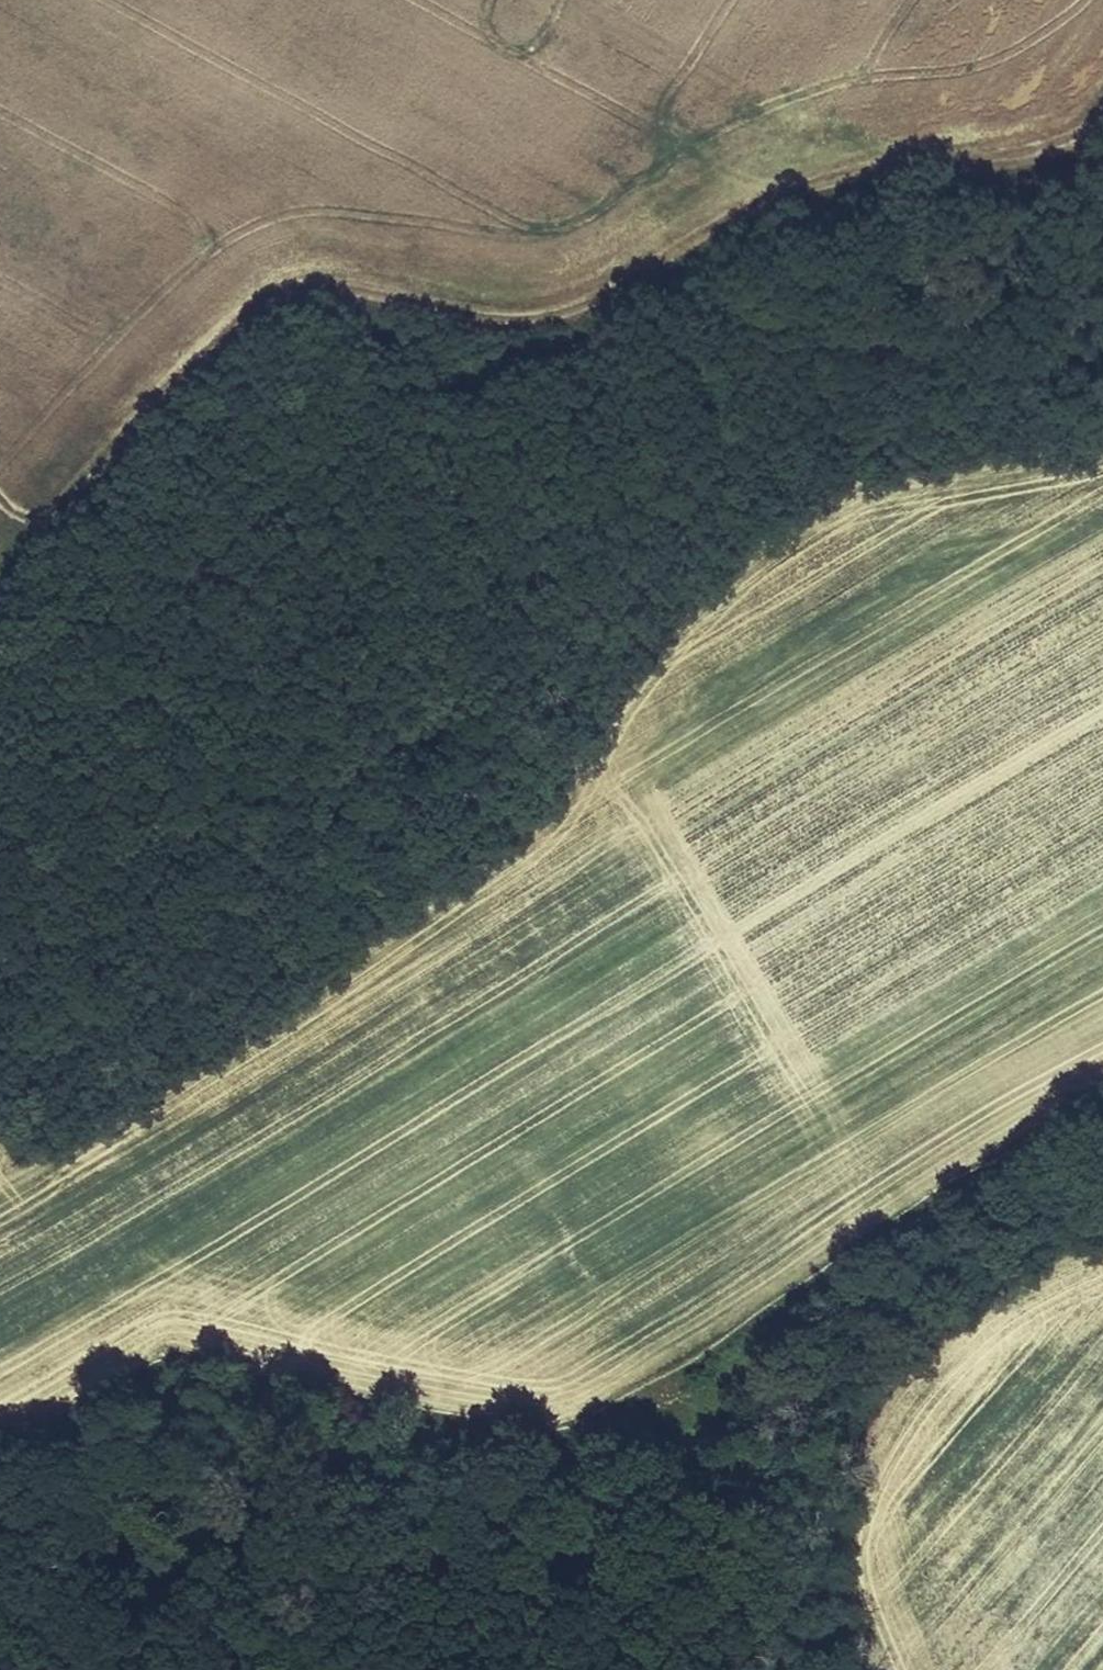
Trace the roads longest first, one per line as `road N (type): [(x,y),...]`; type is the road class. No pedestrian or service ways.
road 1 (track): [(1102,92),(998,142),(805,179),(739,208),(558,317),(490,317),(333,289),(282,297),(198,358),(0,592)]

